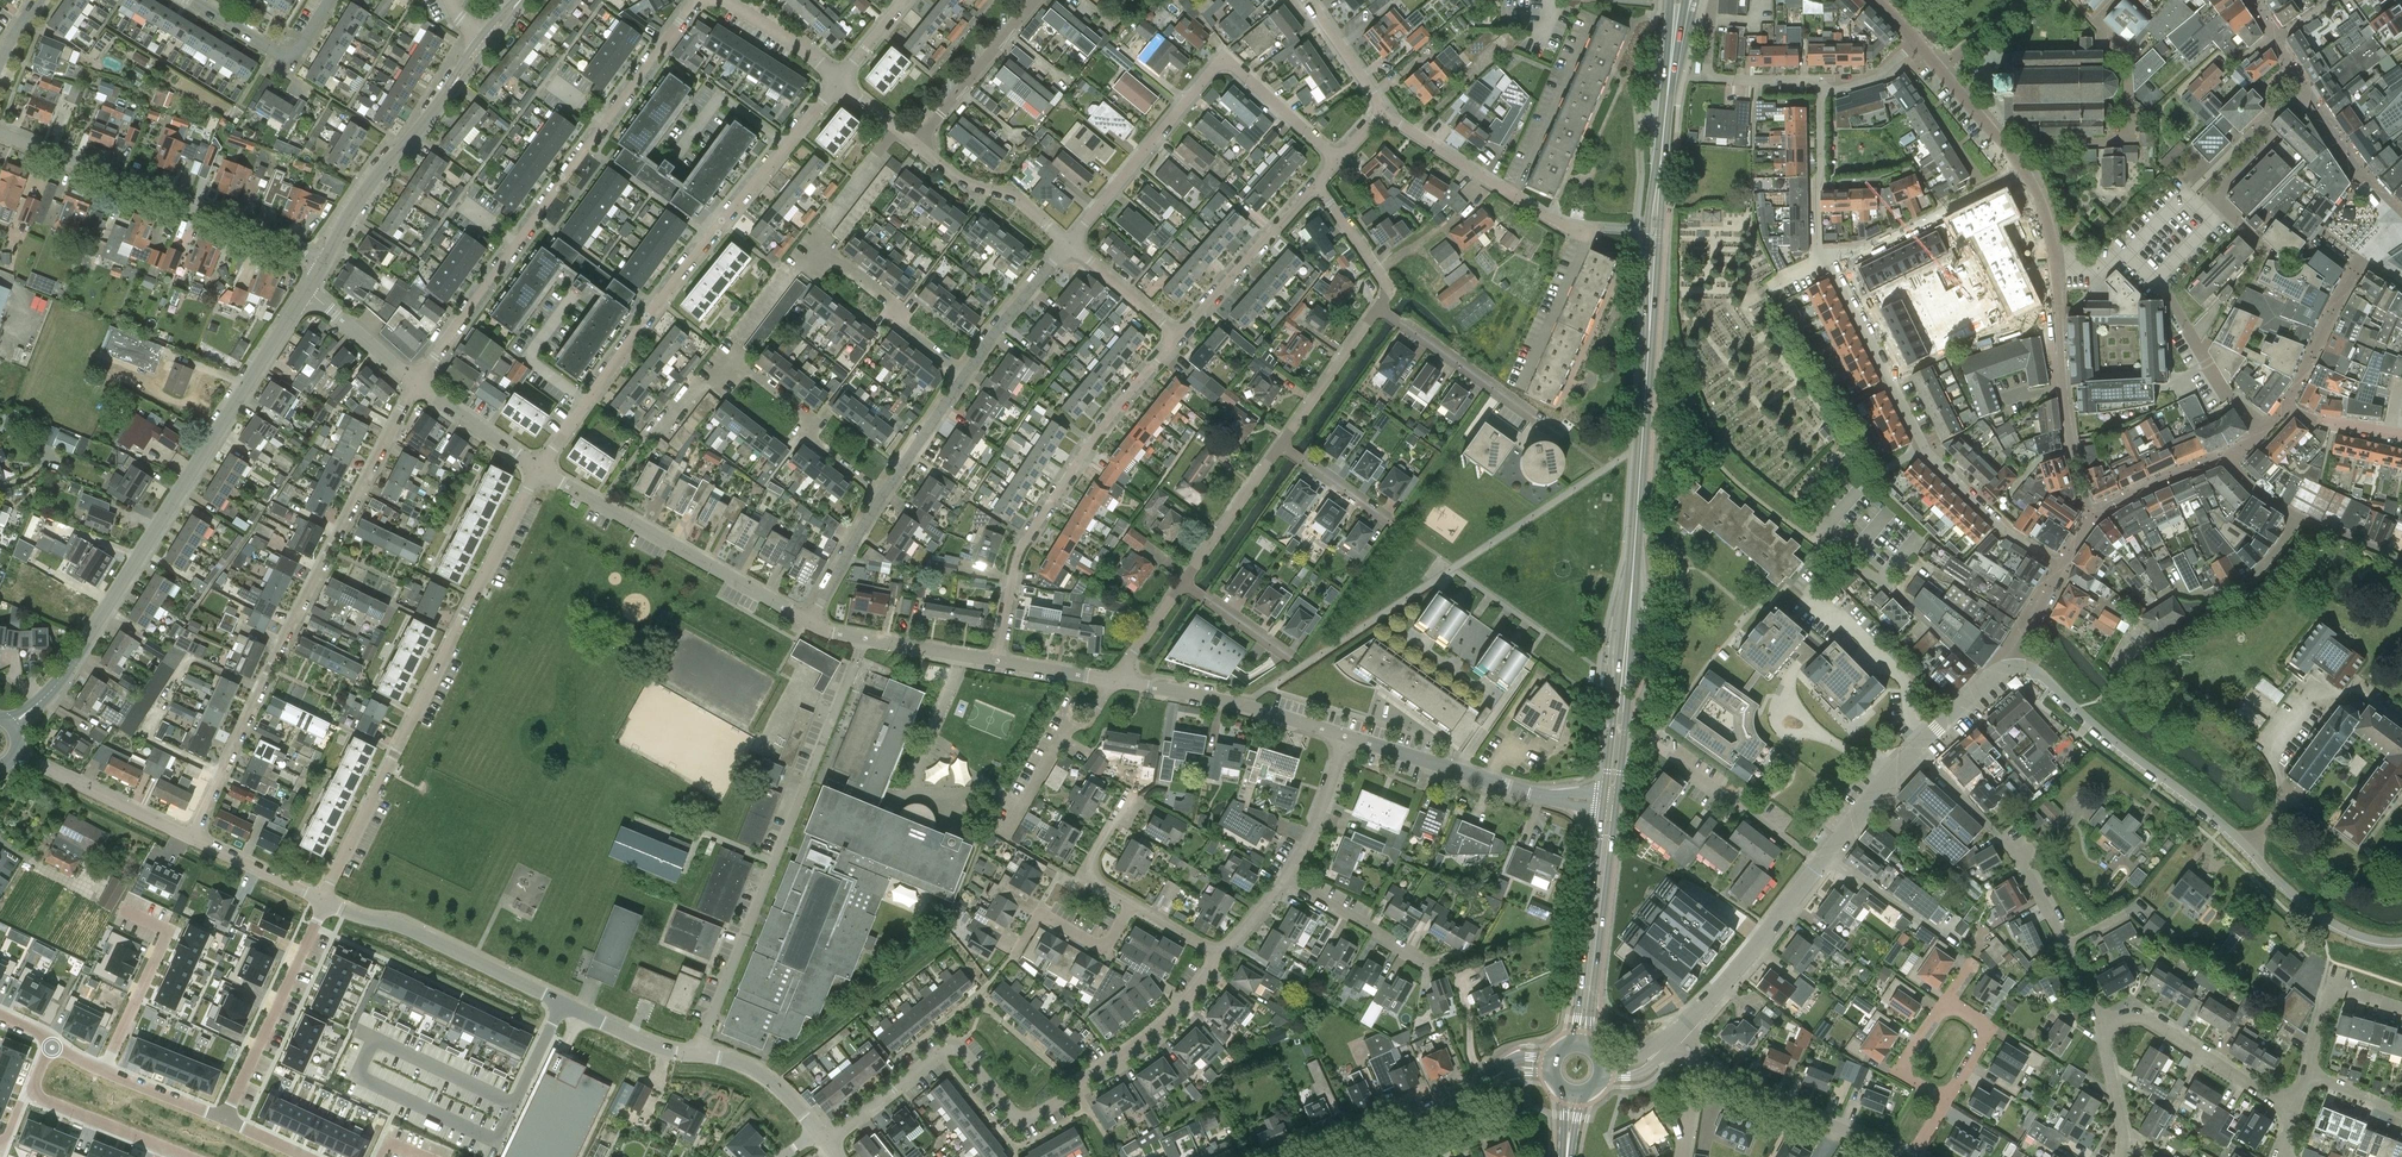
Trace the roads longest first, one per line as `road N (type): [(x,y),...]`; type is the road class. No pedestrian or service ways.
road 1 (unclassified): [(11,726),(71,663),(307,290)]
road 2 (residential): [(825,1142),(955,1046),(1014,1116),(1033,1117),(1159,1030),(1190,998),(1218,950)]
road 3 (residential): [(416,383),(191,838)]
road 4 (residential): [(536,471),(839,80)]
road 5 (residential): [(319,900),(536,471)]
road 6 (tertiary): [(2017,668),(2043,676),(2324,918),(2370,939),(2401,942)]
road 7 (residential): [(696,0),(416,383)]
road 8 (unclassified): [(697,1053),(863,639)]
road 9 (residential): [(697,1053),(658,1048),(399,926),(326,904)]
road 10 (residential): [(2061,566),(2005,530),(1924,445),(1827,262)]
road 11 (residential): [(1070,245),(1223,64),(1339,161)]
road 12 (residential): [(999,662),(1023,545),(1108,419),(1178,337)]
road 13 (residential): [(321,268),(286,246),(0,133)]
road 14 (residential): [(2103,1018),(2026,867),(1918,747)]
road 15 (unclassified): [(321,268),(383,169),(486,42)]
road 16 (residential): [(2055,264),(2069,443),(2092,517)]
road 17 (residential): [(1603,228),(1531,207),(1400,126),(1386,109)]
road 18 (secondary): [(1590,1046),(1617,804)]
road 19 (residential): [(811,625),(601,507)]
road 20 (residential): [(1914,1154),(1817,1110),(1752,1092),(1698,1059)]
road 21 (residential): [(225,1118),(326,904)]
road 22 (secondary): [(1650,332),(1633,568)]
road 23 (secondary): [(1617,804),(1633,568)]
road 24 (secondary): [(1603,810),(1569,1044)]
road 25 (residential): [(1345,738),(1116,681)]
road 26 (secondary): [(1633,568),(1604,796)]
road 27 (residential): [(1557,798),(1345,738)]
road 28 (residential): [(2300,1098),(2142,1012),(2103,1018)]
road 29 (residential): [(1827,262),(2020,168)]
road 30 (tertiary): [(1682,1028),(1819,864)]
road 31 (residential): [(2401,212),(2340,145),(2278,43)]
road 32 (residential): [(1553,429),(1382,310)]
road 33 (residential): [(879,492),(813,445),(810,411),(738,352)]
road 34 (residential): [(601,507),(660,427),(738,352)]
road 35 (residential): [(1178,337),(1319,185)]
road 36 (residential): [(105,1070),(170,930),(123,909)]
road 37 (residential): [(1713,0),(1708,81),(1814,82),(1821,91)]
road 38 (residential): [(962,372),(899,323),(897,306),(817,247)]
road 39 (residential): [(191,838),(15,752)]
road 40 (residential): [(1006,838),(1070,726),(1089,719),(1116,681)]
road 41 (residential): [(333,0),(301,54),(289,57),(190,0)]
road 42 (residential): [(1070,245),(1006,191),(975,188),(915,145)]
road 43 (secondary): [(1662,150),(1648,217),(1650,332)]
road 44 (secondary): [(1650,332),(1662,150)]
road 45 (residential): [(1133,902),(1105,950),(1039,913),(1014,956)]
road 46 (residential): [(1819,864),(1674,758)]
road 47 (residential): [(2191,335),(2168,297),(2127,258),(2103,267),(2055,264)]
road 48 (residential): [(1185,585),(1286,443)]
road 49 (residential): [(1827,262),(1819,249),(1821,91)]
road 50 (residential): [(962,372),(1070,245)]
road 51 (tertiary): [(1346,1156),(1428,1121),(1492,1078)]
road 52 (residential): [(2361,259),(2287,407)]
road 53 (residential): [(1427,961),(1285,877)]
road 54 (residential): [(1286,443),(1382,310)]
road 55 (residential): [(2306,1073),(2330,989),(2401,1008)]
road 56 (tertiary): [(1819,864),(1918,747)]
road 57 (residential): [(1285,877),(1308,839),(1345,738)]
road 58 (residential): [(811,625),(879,492)]
road 59 (residential): [(839,80),(713,0)]
road 60 (residential): [(1382,310),(1391,295),(1319,185)]
road 61 (residential): [(536,471),(416,383)]
road 62 (residential): [(2226,456),(2092,517)]
road 63 (residential): [(816,1131),(760,1074),(697,1053)]
road 64 (residential): [(879,492),(962,372)]
road 65 (residential): [(416,383),(307,290)]
road 66 (residential): [(319,900),(191,838)]
road 67 (residential): [(1178,337),(1070,245)]
road 68 (residential): [(1133,902),(1096,880),(1090,864),(1132,794)]
road 69 (residential): [(165,1147),(35,1092)]
road 70 (residential): [(817,247),(895,130)]
road 71 (residential): [(2121,1156),(2125,1126),(2103,1018)]
road 72 (residential): [(738,352),(731,346),(817,247)]
road 73 (residential): [(1947,1102),(1994,1030),(1949,1002)]
road 74 (residential): [(999,662),(863,639)]
road 75 (residential): [(1949,1002),(1903,1074),(1947,1102)]
road 76 (residential): [(2200,595),(2223,599),(2251,582),(2298,516)]
road 77 (residential): [(1386,109),(1309,0)]
road 78 (residential): [(105,1070),(225,1118)]
road 79 (residential): [(1290,660),(1185,585)]
road 80 (residential): [(2020,168),(1938,69)]
road 81 (residential): [(2263,431),(2235,403),(2191,335)]
road 82 (residential): [(2401,435),(2339,427),(2287,407)]

